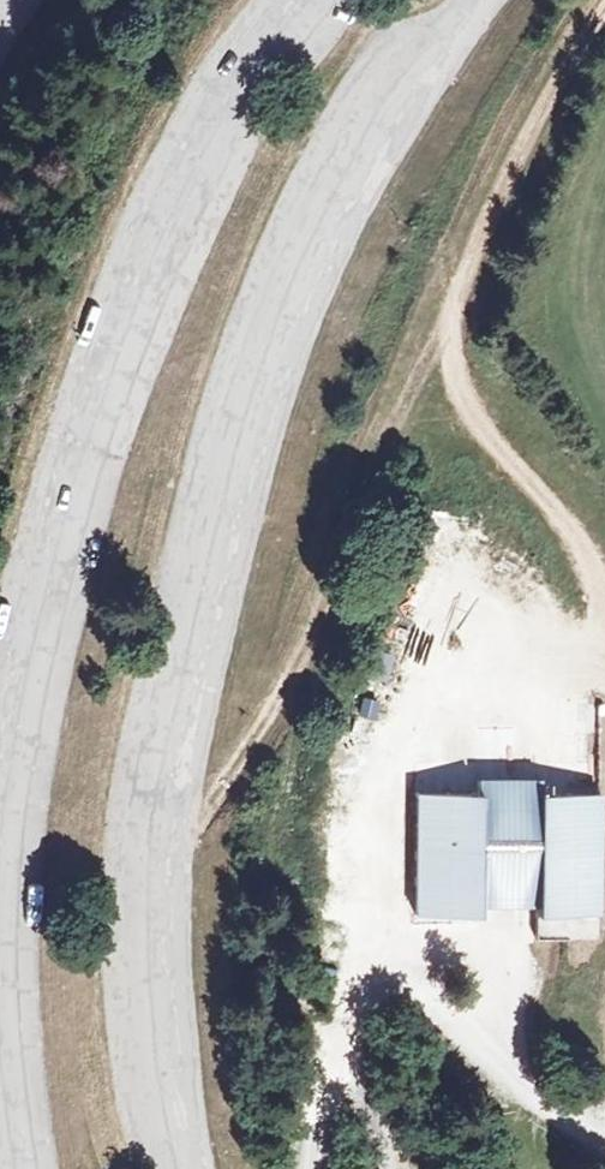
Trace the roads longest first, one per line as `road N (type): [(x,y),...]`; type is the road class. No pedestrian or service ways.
road 1 (unclassified): [(181,1168),(164,1095),(153,894),(159,808),(213,563),(243,446),(331,223),(391,114),(481,0)]
road 2 (unclassified): [(300,0),(229,107),(167,239),(57,577),(23,730),(1,947),(3,1052),(20,1168)]
road 3 (track): [(604,1136),(531,1090),(422,984),(390,947),(381,894),(390,752),(421,695),(454,669),(504,656),(604,658)]
road 4 (track): [(604,607),(563,523),(466,399),(452,325),(514,164),(604,10)]
road 5 (track): [(390,947),(362,965),(350,996),(345,1068),(393,1168)]

